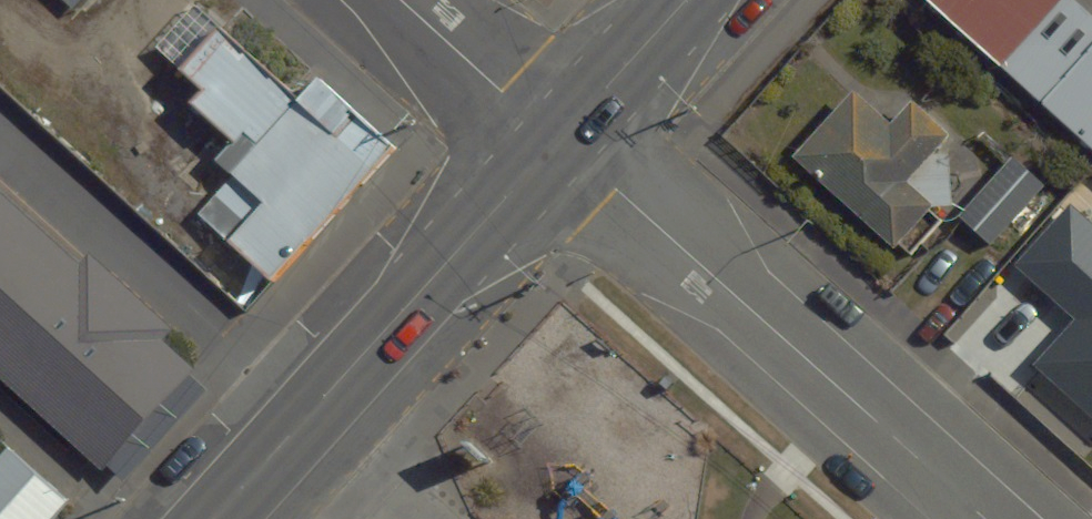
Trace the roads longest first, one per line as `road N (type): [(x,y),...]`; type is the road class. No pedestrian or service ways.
road 1 (residential): [(559,141),(991,518)]
road 2 (primary): [(559,141),(215,518)]
road 3 (residential): [(402,0),(559,141)]
road 4 (primary): [(687,0),(559,141)]

